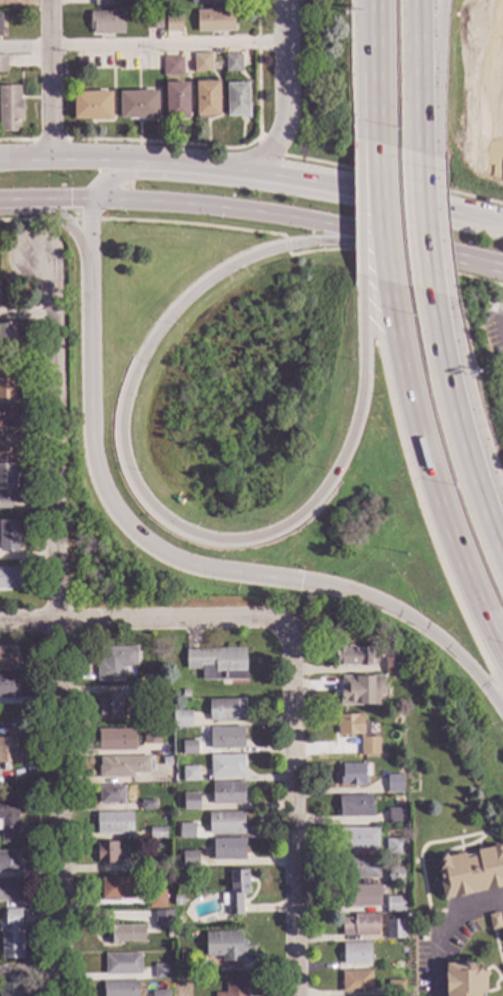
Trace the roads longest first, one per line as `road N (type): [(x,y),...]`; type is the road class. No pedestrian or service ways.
road 1 (residential): [(65,995),(54,314),(40,264)]
road 2 (secondary): [(0,206),(227,211),(502,268)]
road 3 (secondary): [(502,223),(247,171),(0,163)]
road 4 (motorway): [(363,277),(396,446),(440,570),(502,705)]
road 5 (residential): [(297,995),(291,645),(284,627),(263,617)]
road 6 (motorway): [(502,647),(443,506),(390,283)]
road 7 (residential): [(263,617),(0,621)]
road 8 (residential): [(54,163),(51,0)]
road 9 (motorway): [(356,129),(363,277)]
road 10 (motorway): [(381,144),(380,0)]
road 11 (motorway): [(390,283),(381,144)]
road 12 (residential): [(435,995),(441,930),(457,912),(502,898)]
road 13 (motorway): [(355,0),(356,129)]

